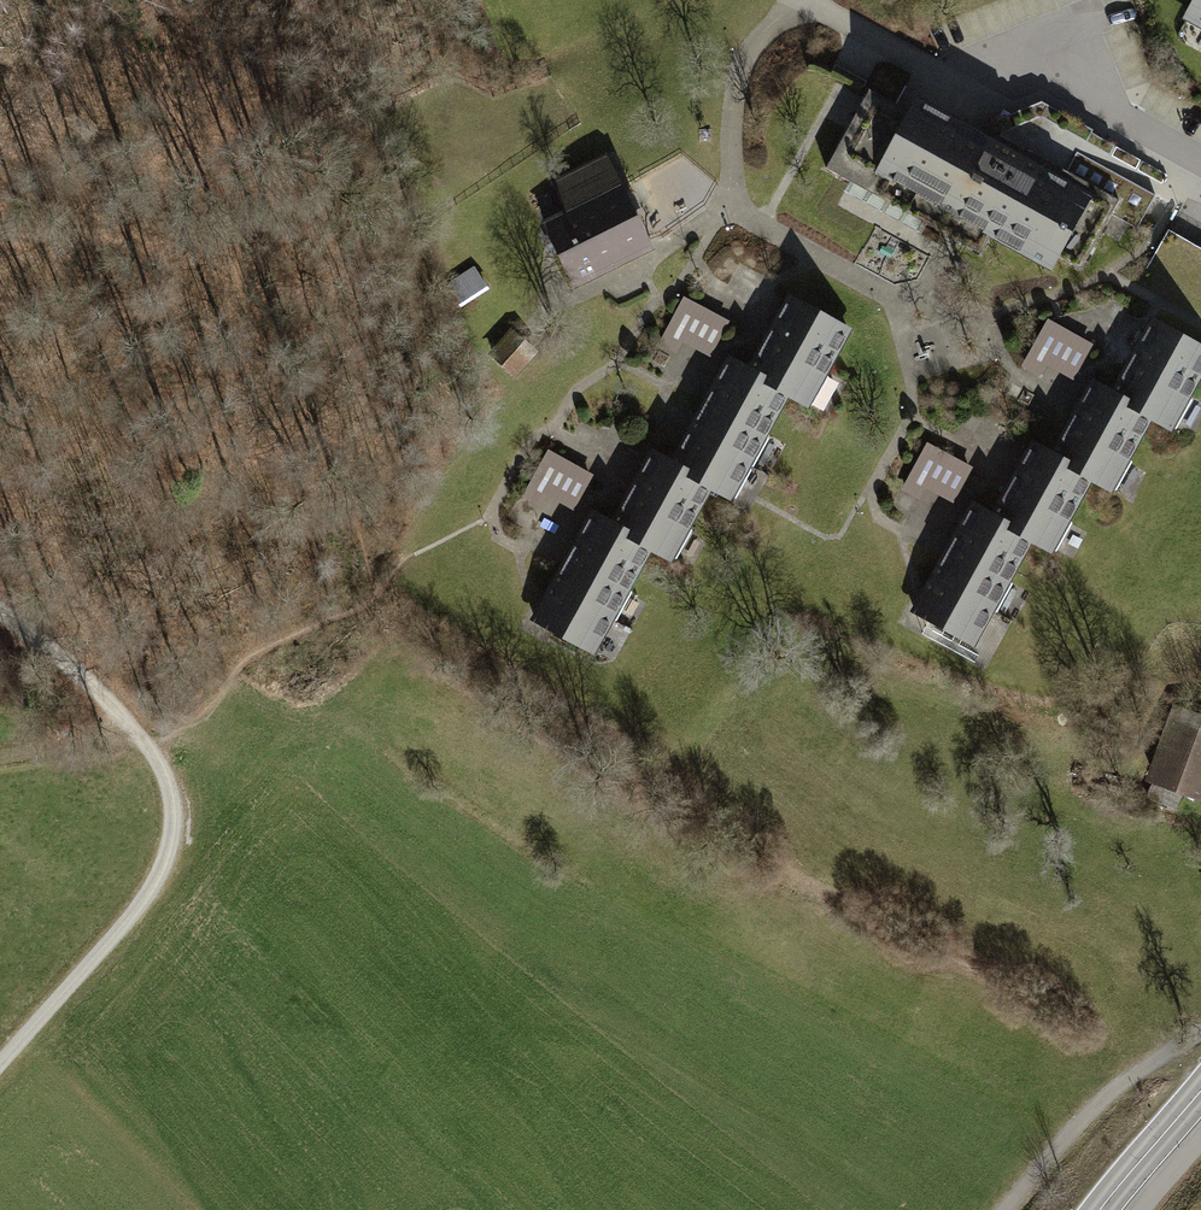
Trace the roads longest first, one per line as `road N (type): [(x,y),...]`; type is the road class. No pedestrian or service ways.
road 1 (track): [(0,610),(83,676),(148,743),(173,814),(167,855),(148,893),(0,1062)]
road 2 (unclassified): [(1006,1209),(1080,1122),(1132,1076),(1162,1057),(1200,1075)]
road 3 (residential): [(1014,53),(1200,171)]
road 4 (secondary): [(1200,1090),(1099,1209)]
road 5 (track): [(0,757),(141,735)]

